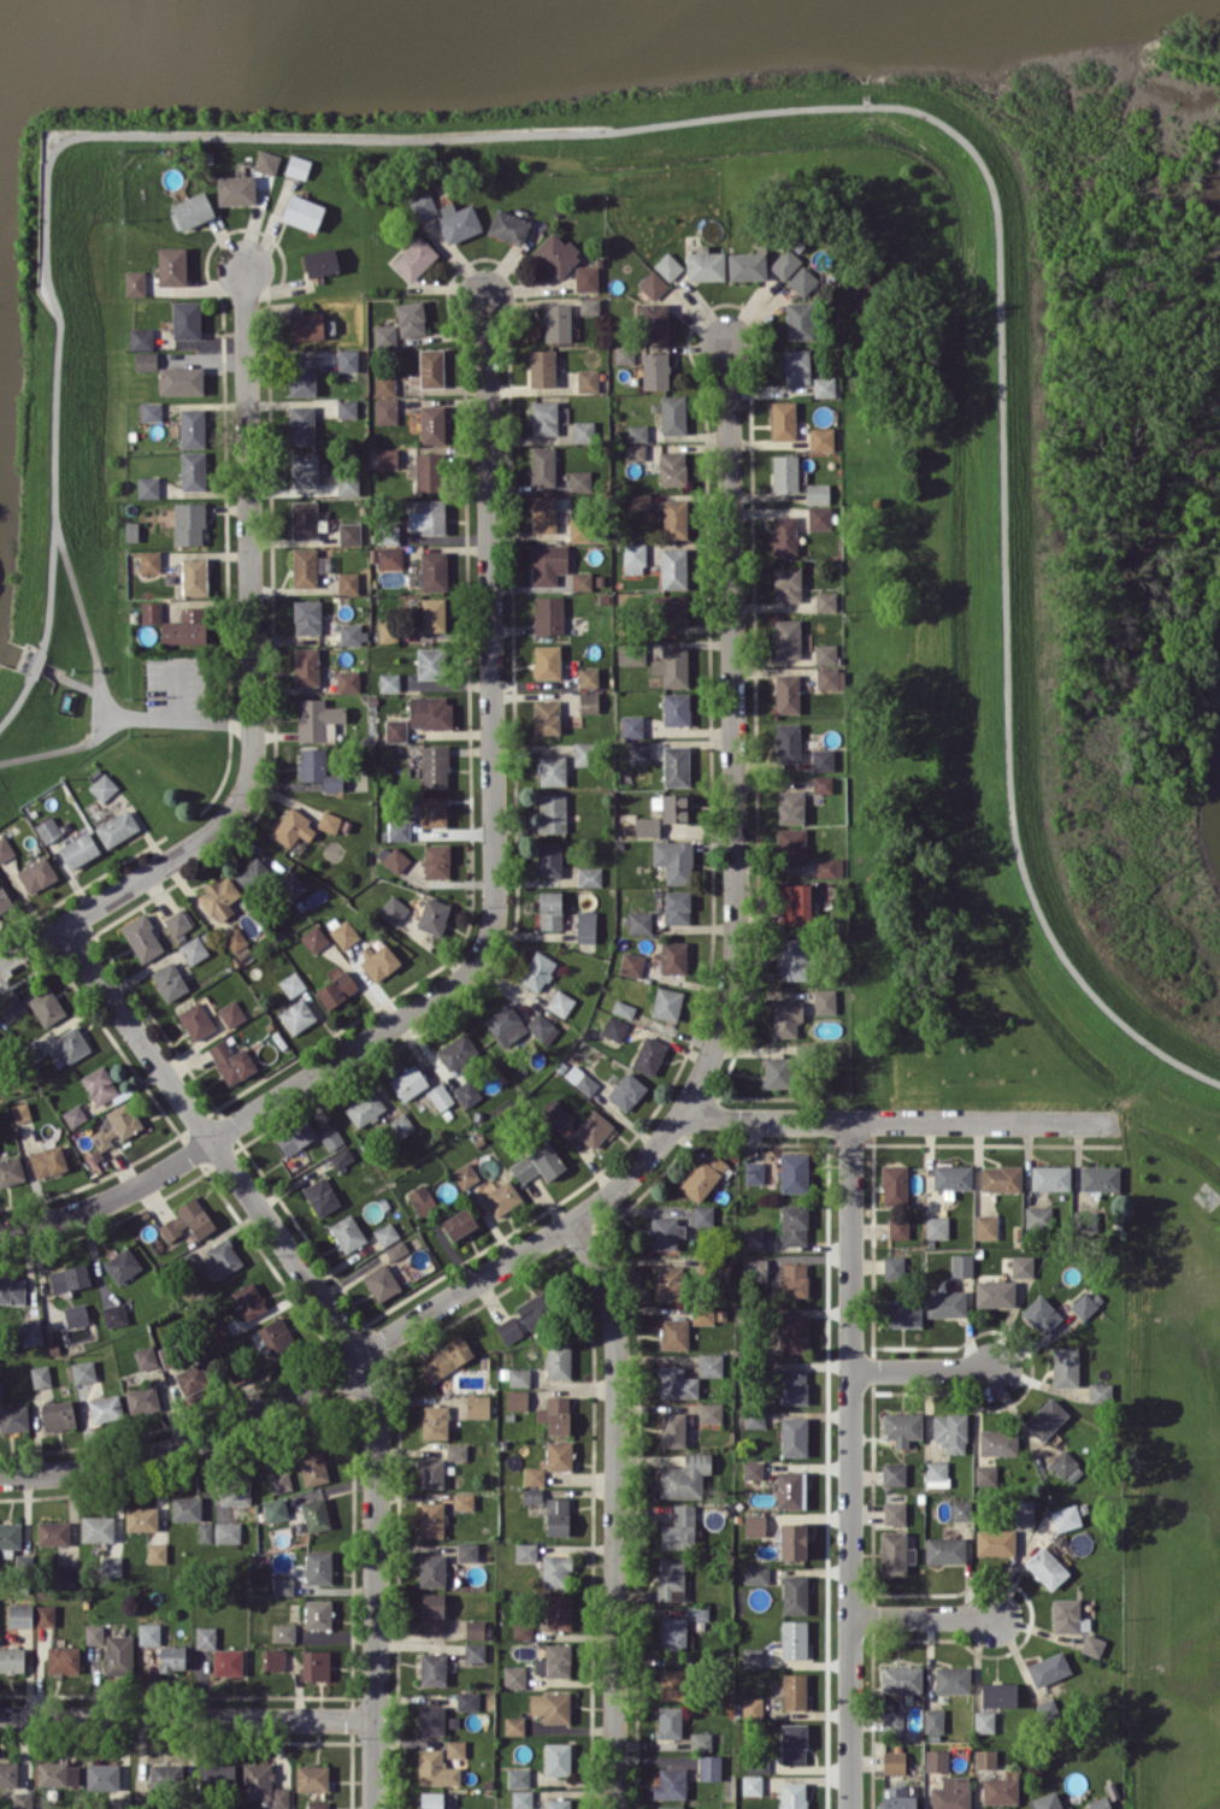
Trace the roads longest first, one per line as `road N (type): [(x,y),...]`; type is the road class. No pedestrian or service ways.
road 1 (residential): [(0,1476),(89,1467),(247,1418),(571,1222),(636,1169),(683,1113),(714,1045),(735,913),(729,342)]
road 2 (residential): [(487,297),(494,915),(487,944),(450,986),(211,1141),(110,1200),(0,1229)]
road 3 (residential): [(63,926),(371,1373),(375,1808)]
road 4 (residential): [(63,926),(212,832),(235,802),(251,758),(244,266)]
road 5 (residential): [(850,1120),(850,1808)]
road 6 (residential): [(571,1222),(609,1302),(617,1356),(613,1808)]
road 7 (residential): [(683,1113),(741,1120),(1109,1121)]
road 8 (residential): [(0,1717),(375,1720)]
road 9 (residential): [(849,1615),(990,1616)]
road 10 (residential): [(850,1368),(990,1369)]

